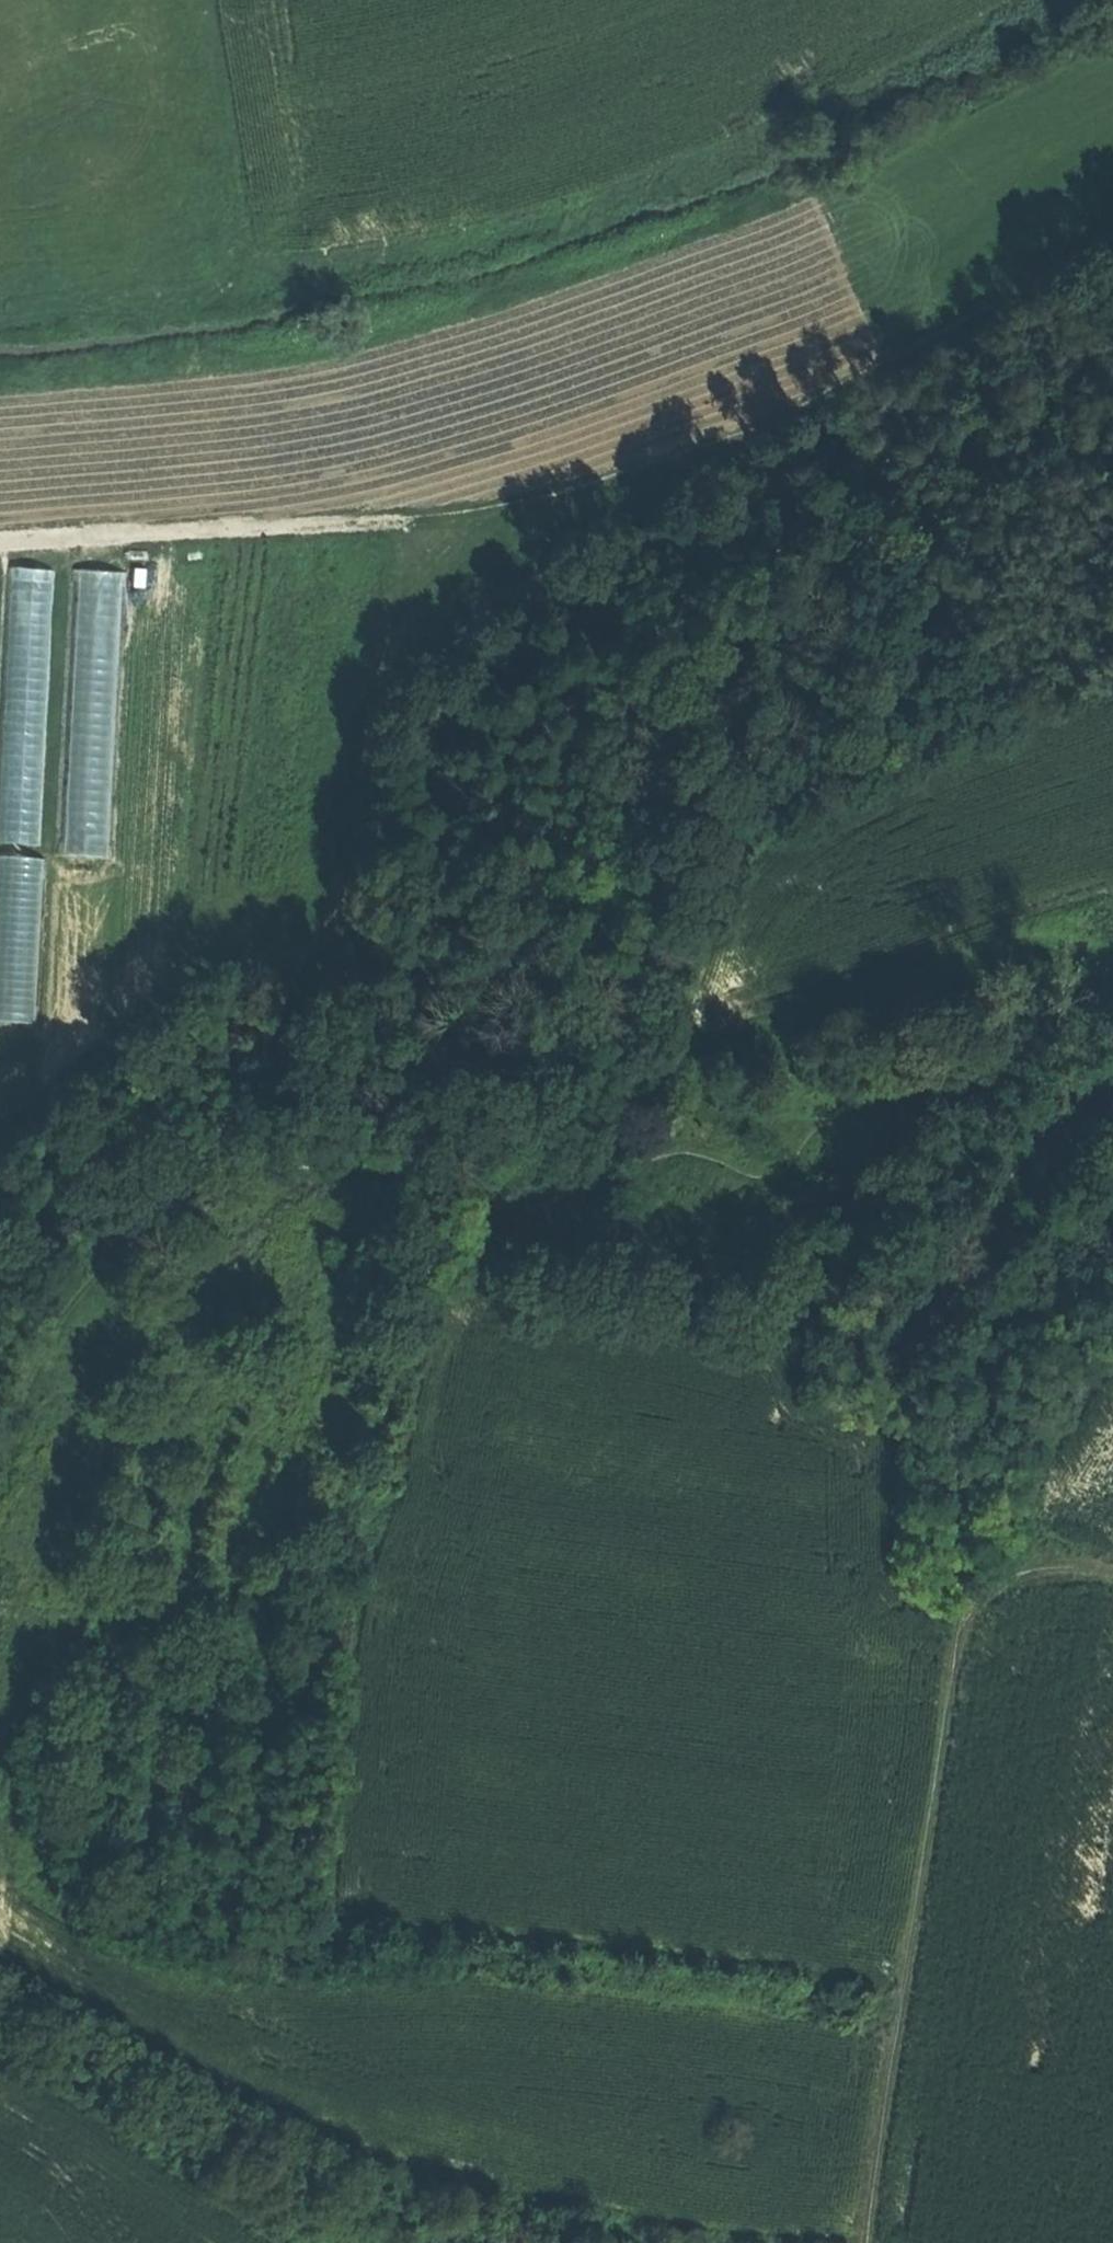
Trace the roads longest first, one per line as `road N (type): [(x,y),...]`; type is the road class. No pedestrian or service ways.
road 1 (track): [(0,537),(422,522),(576,487),(777,421),(1112,241)]
road 2 (track): [(0,1159),(133,1021),(245,960),(326,938),(358,864),(370,721),(395,647),(447,574),(516,519),(576,487)]
road 3 (track): [(867,2242),(965,1600),(991,1571),(1016,1561),(1112,1566)]

